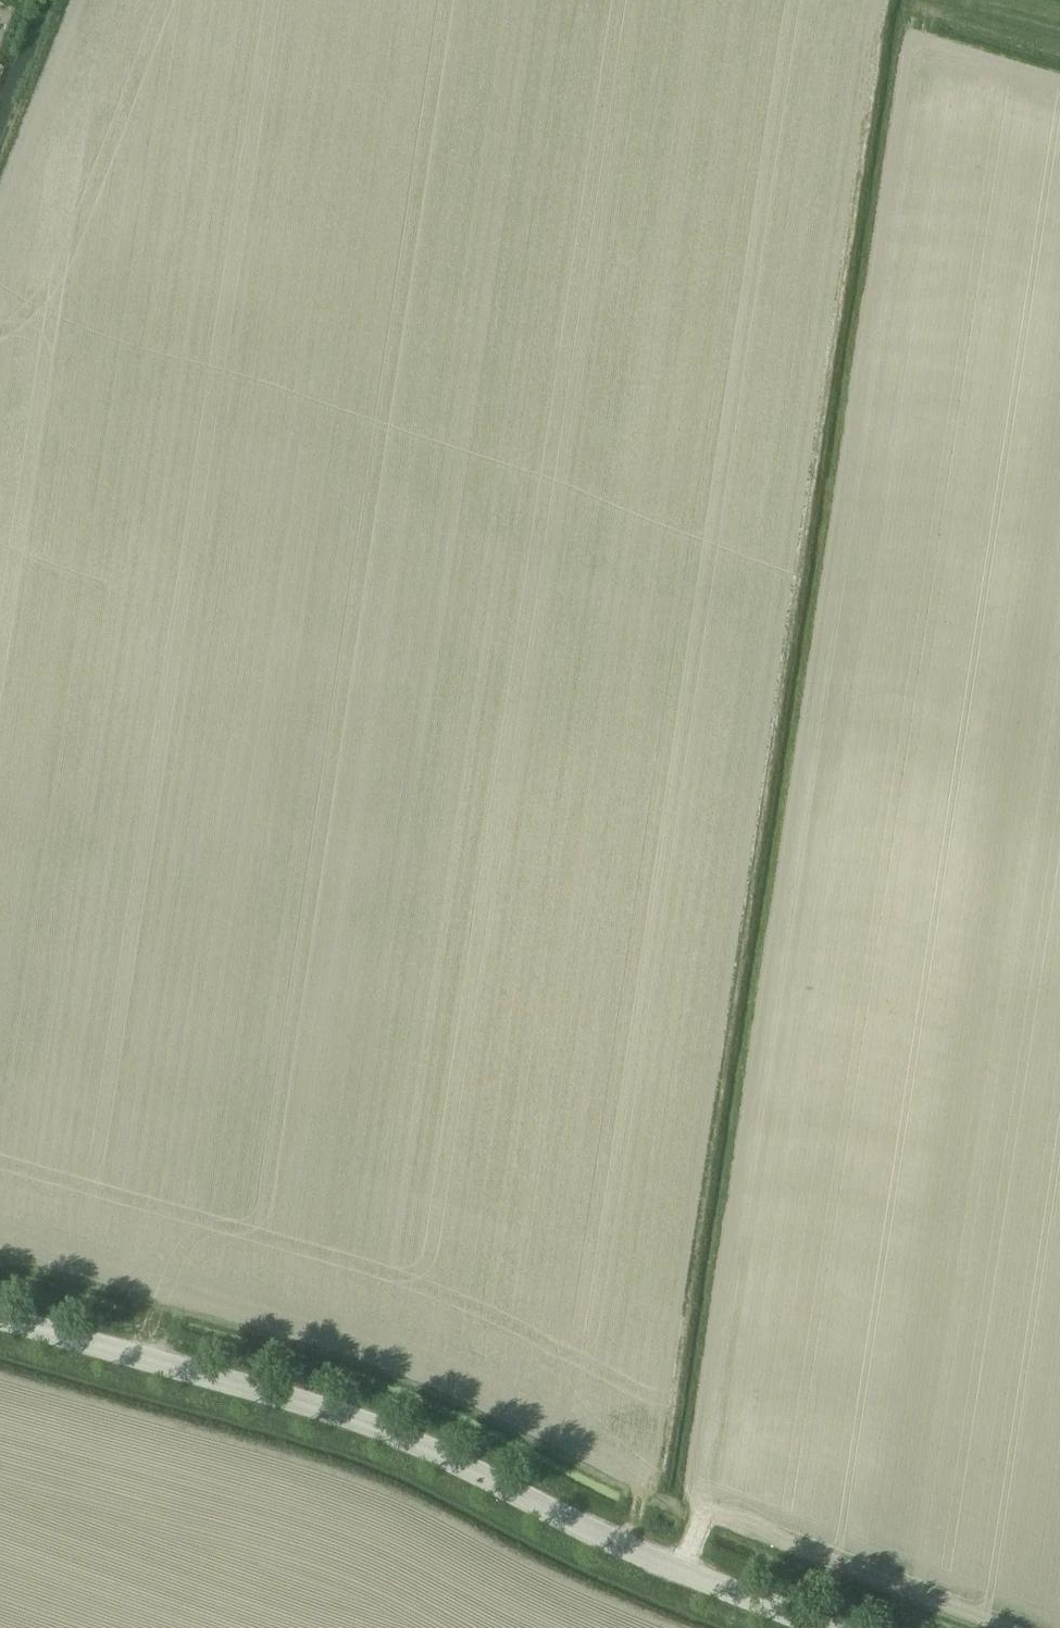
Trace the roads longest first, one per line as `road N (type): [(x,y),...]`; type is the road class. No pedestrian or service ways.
road 1 (tertiary): [(829,1627),(681,1572),(407,1437),(250,1381),(0,1314)]

